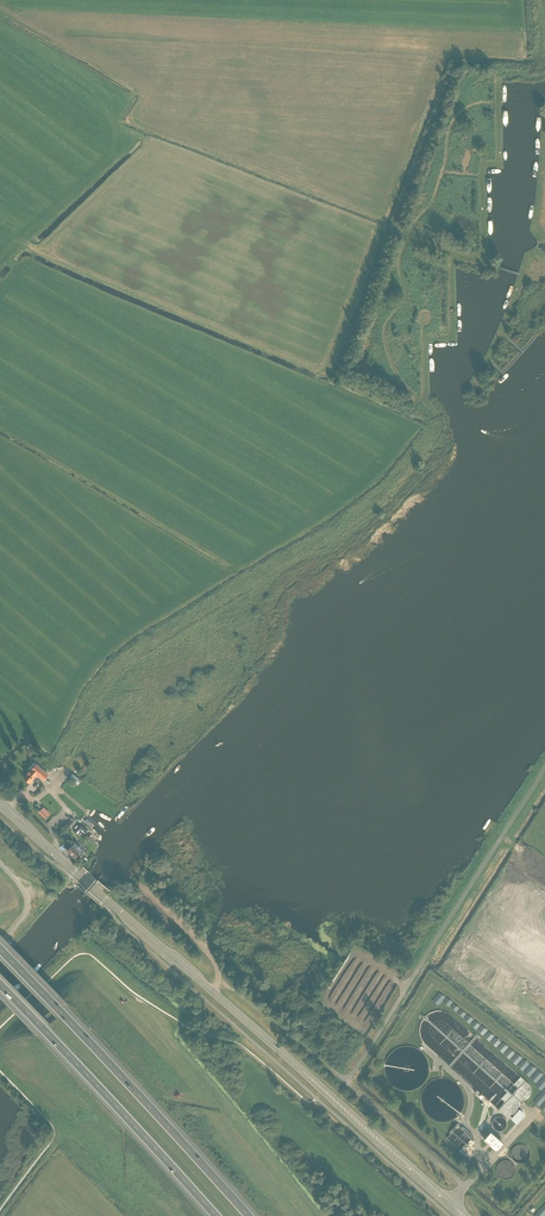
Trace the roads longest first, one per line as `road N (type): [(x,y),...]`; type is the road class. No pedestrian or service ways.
road 1 (tertiary): [(463,1215),(0,806)]
road 2 (motorway): [(252,1215),(0,950)]
road 3 (motorway): [(0,984),(214,1215)]
road 4 (track): [(335,1073),(218,977)]

